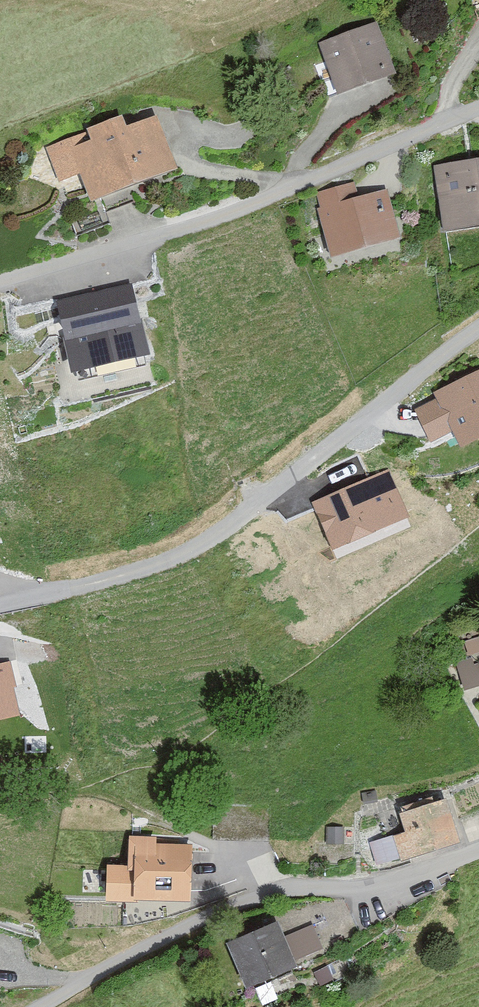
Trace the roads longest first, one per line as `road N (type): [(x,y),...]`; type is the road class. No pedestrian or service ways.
road 1 (residential): [(478,331),(176,558),(0,605)]
road 2 (residential): [(0,284),(212,222),(478,110)]
road 3 (residential): [(45,1006),(164,935),(261,895),(373,888),(437,875),(478,854)]

